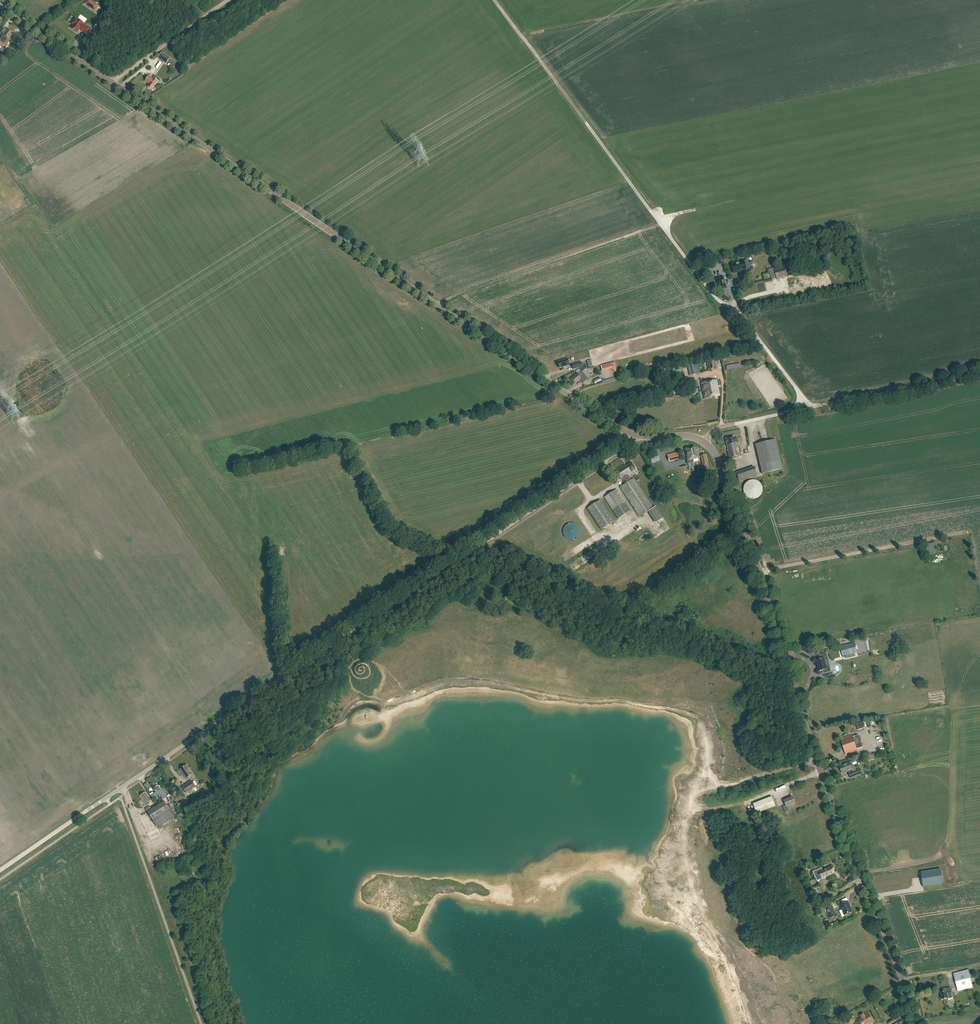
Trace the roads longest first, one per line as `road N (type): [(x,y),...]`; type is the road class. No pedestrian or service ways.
road 1 (tertiary): [(704,443),(622,430),(0,5)]
road 2 (track): [(0,870),(629,443)]
road 3 (tertiary): [(915,1023),(817,762),(753,554),(721,464),(704,443)]
road 4 (residential): [(587,124),(705,284),(739,313),(804,409)]
road 5 (track): [(660,224),(439,306)]
road 6 (track): [(759,570),(967,533)]
road 7 (track): [(587,124),(495,0)]
road 8 (track): [(979,372),(828,404)]
road 9 (track): [(228,0),(111,82)]

